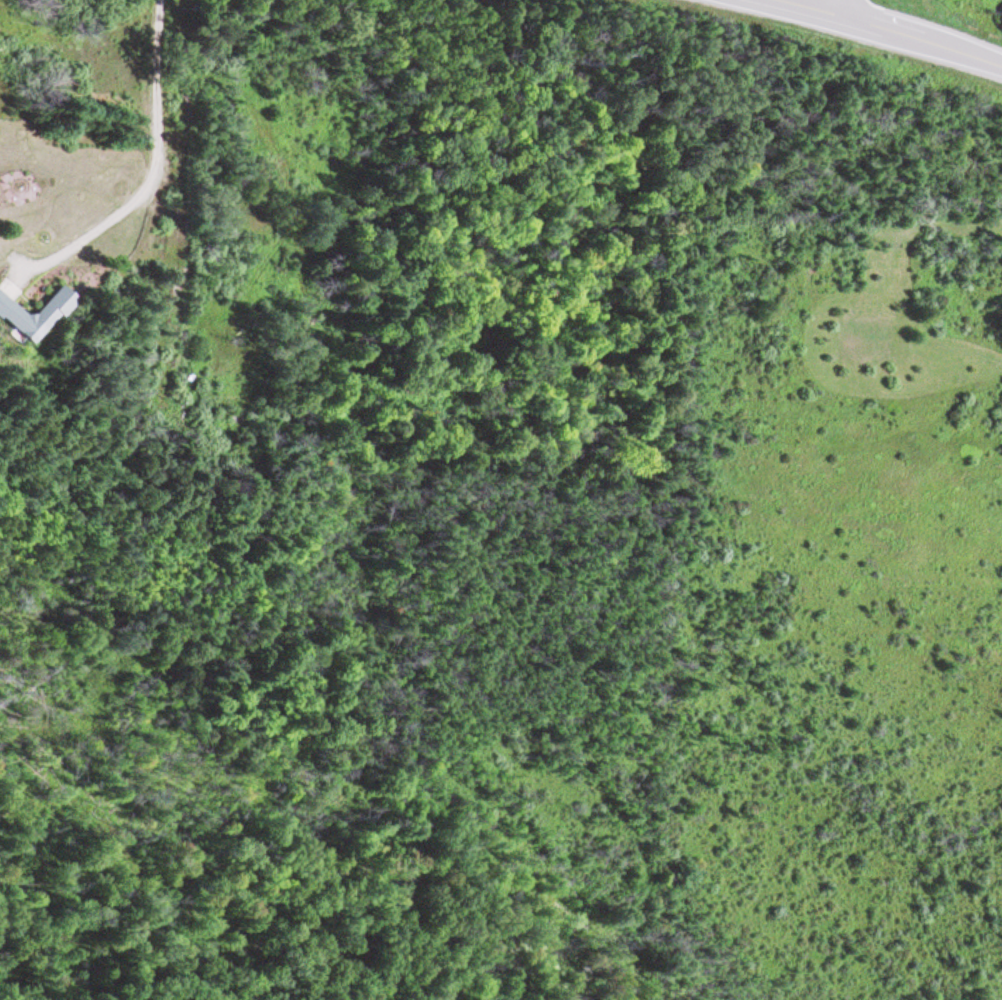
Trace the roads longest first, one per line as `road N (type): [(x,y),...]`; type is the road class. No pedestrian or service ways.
road 1 (secondary): [(767,0),(1001,70)]

